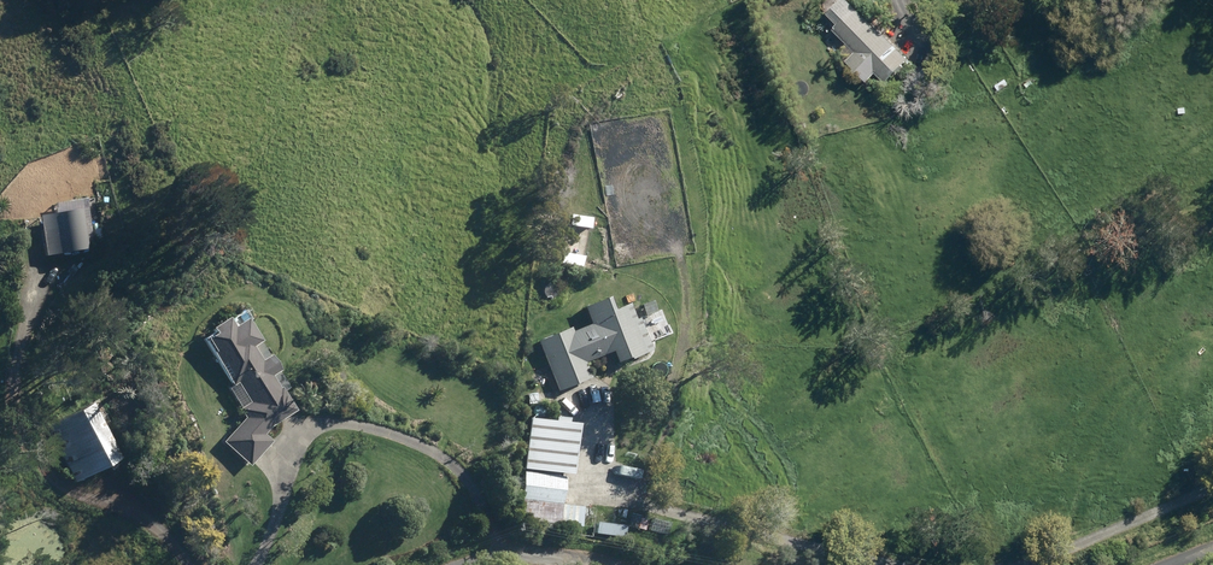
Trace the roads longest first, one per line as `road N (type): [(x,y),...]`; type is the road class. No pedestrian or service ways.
road 1 (track): [(251,564),(273,474),(301,431),(341,421),(441,457),(470,493),(491,559)]
road 2 (track): [(594,405),(614,478),(642,502),(917,564)]
road 3 (track): [(59,271),(25,318),(14,394),(21,447),(46,478),(144,526),(184,564)]
road 4 (track): [(1014,564),(1116,531),(1212,483)]
road 5 (track): [(604,564),(543,554),(458,564)]

